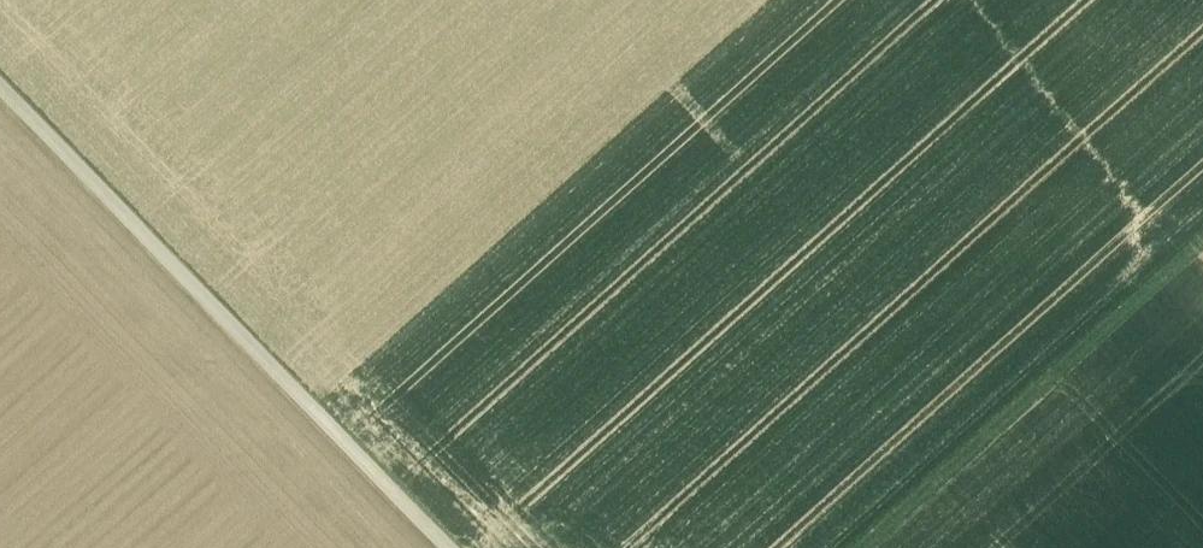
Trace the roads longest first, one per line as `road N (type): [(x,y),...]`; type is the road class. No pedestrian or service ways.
road 1 (track): [(0,90),(448,547)]
road 2 (track): [(1202,241),(860,547)]

